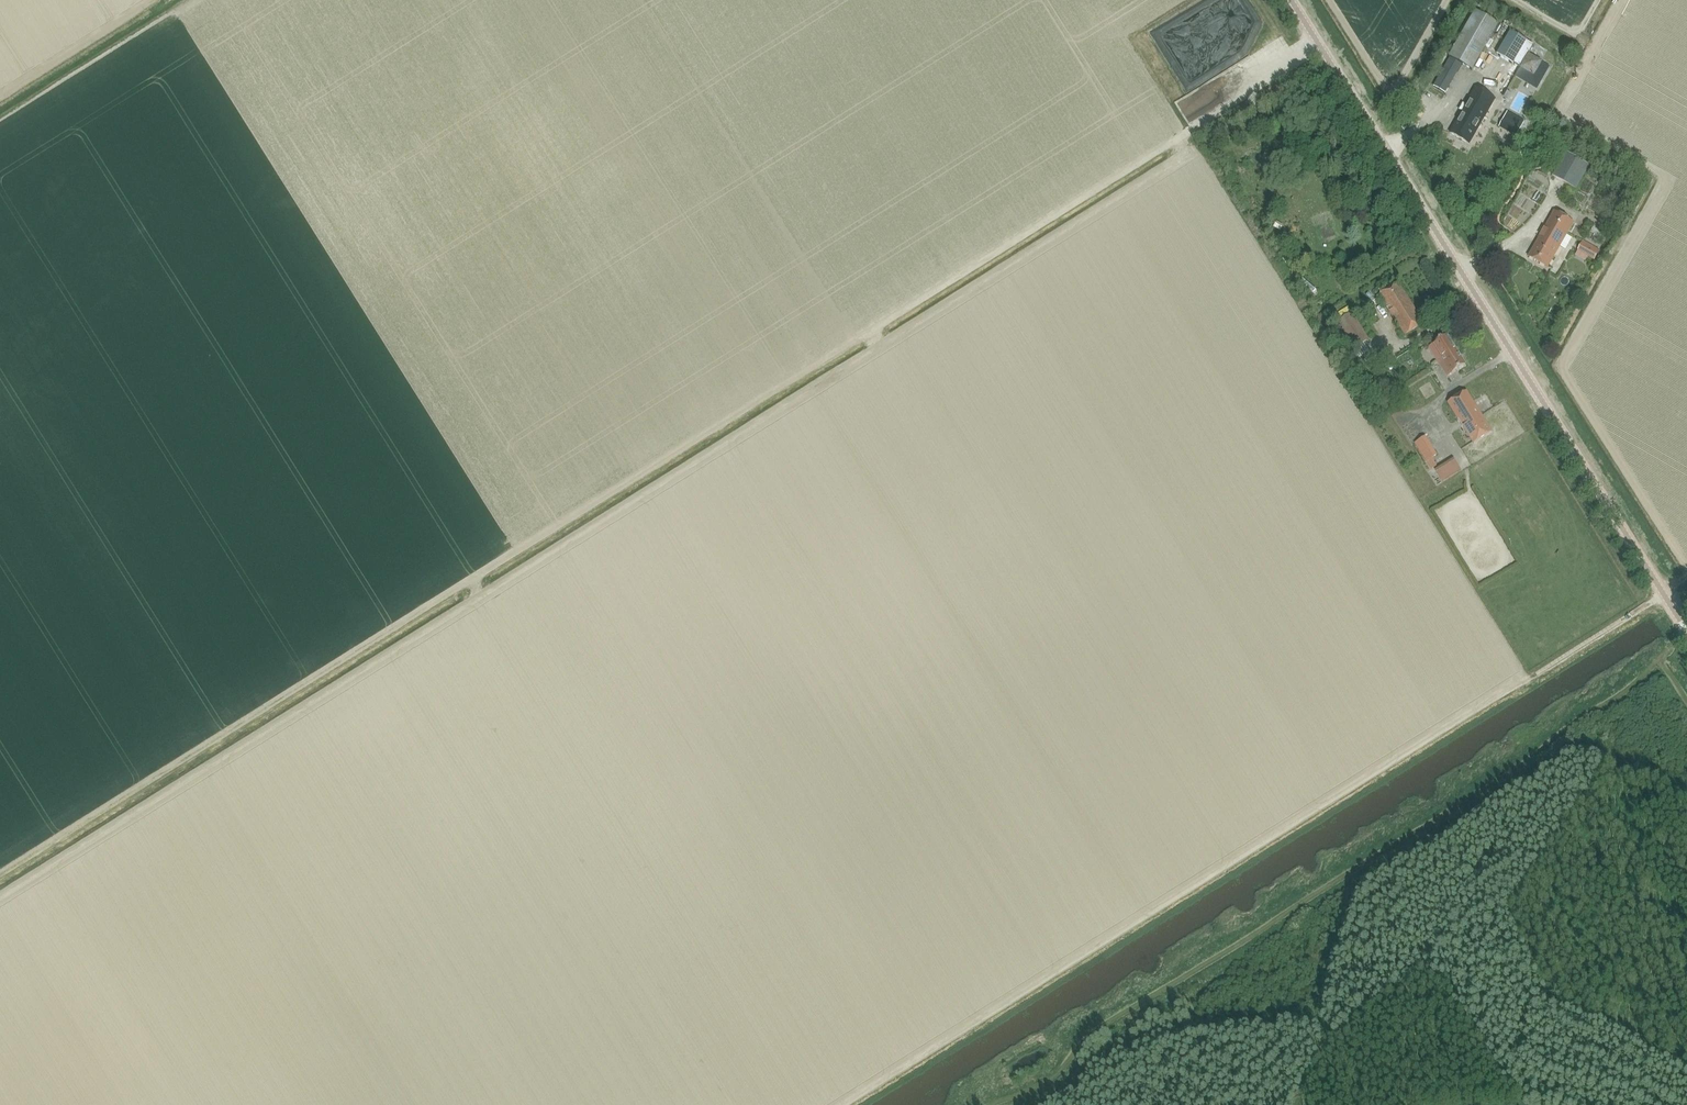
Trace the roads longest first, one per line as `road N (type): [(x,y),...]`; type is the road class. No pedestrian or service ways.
road 1 (track): [(1686,636),(1519,766),(1085,1032),(1049,1080),(984,1104)]
road 2 (unclassified): [(1686,631),(1290,0)]

